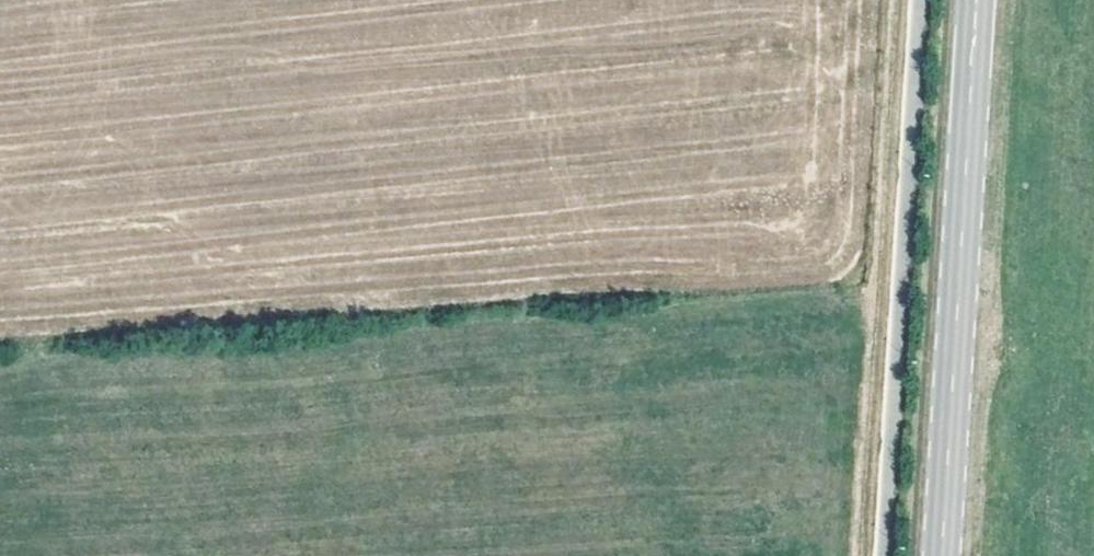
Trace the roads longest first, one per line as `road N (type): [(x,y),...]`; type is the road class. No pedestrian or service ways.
road 1 (tertiary): [(941,555),(977,0)]

